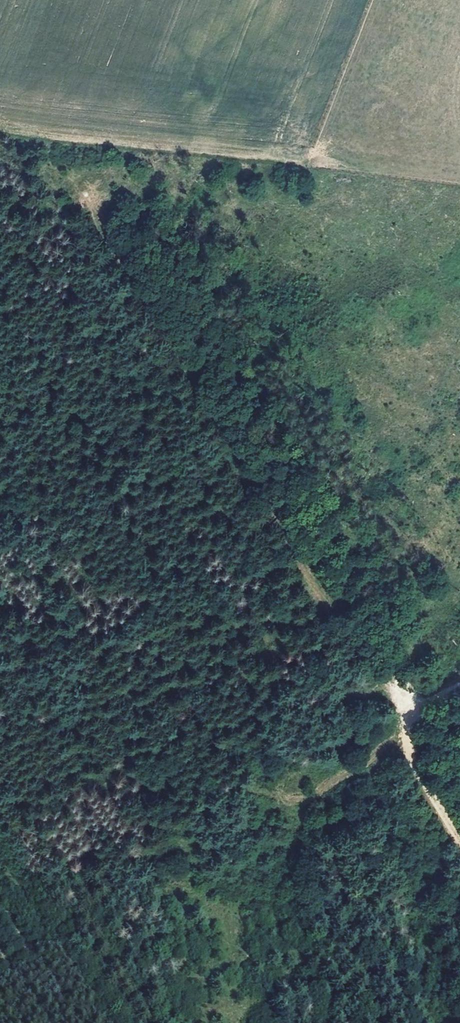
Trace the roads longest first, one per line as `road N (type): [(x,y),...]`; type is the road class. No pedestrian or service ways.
road 1 (track): [(459,840),(411,759),(409,730),(434,696),(459,683)]

